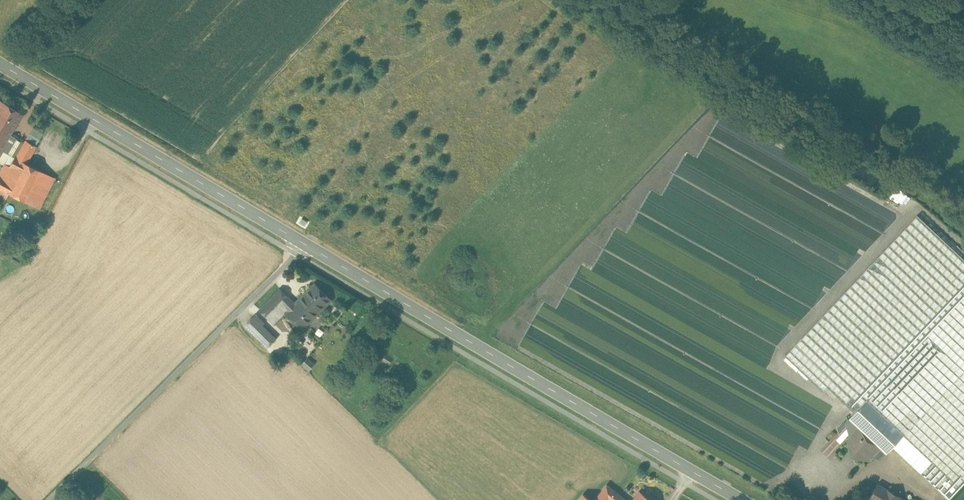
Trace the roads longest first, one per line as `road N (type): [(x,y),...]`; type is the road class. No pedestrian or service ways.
road 1 (secondary): [(744,499),(0,64)]

